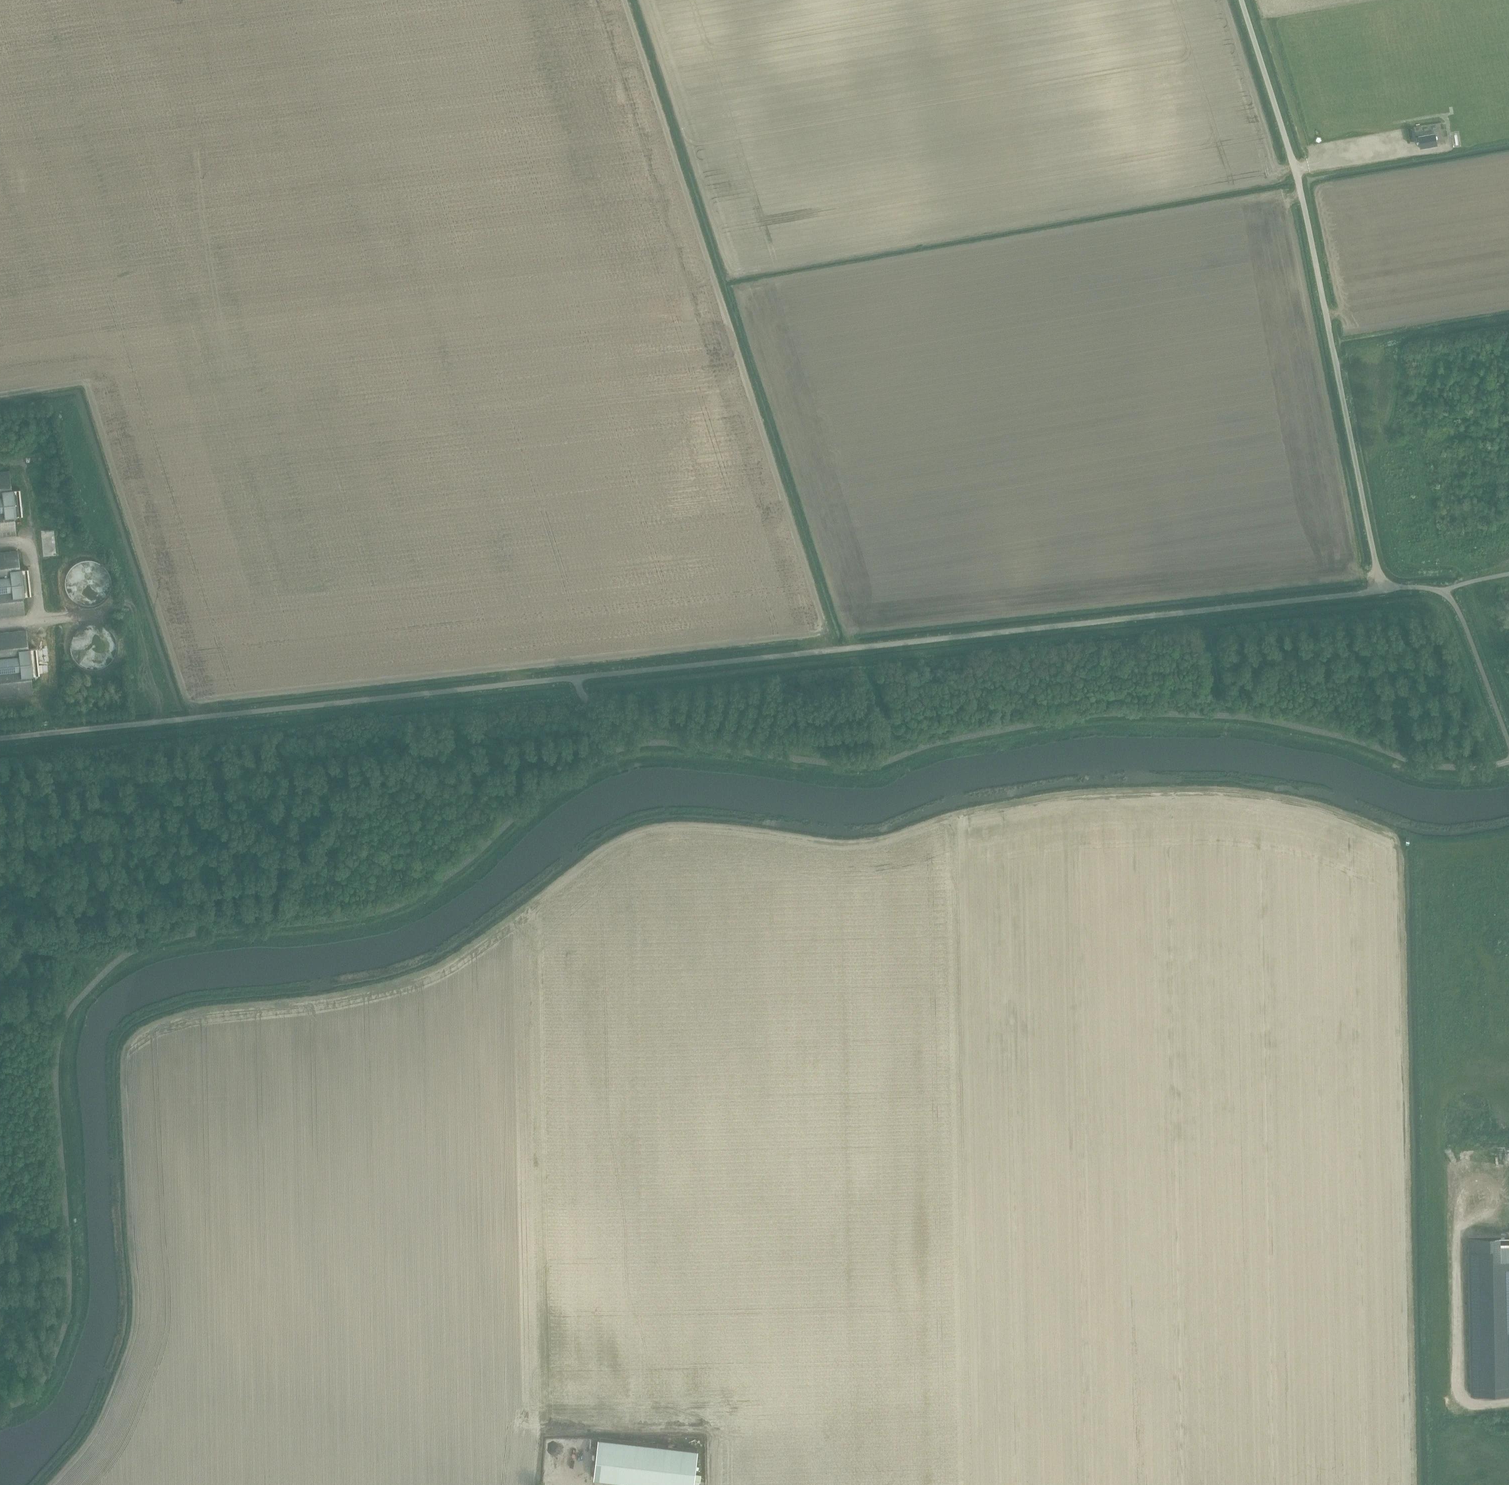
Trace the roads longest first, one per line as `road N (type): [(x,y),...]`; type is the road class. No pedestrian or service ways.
road 1 (unclassified): [(0,738),(1382,589),(1295,169),(1241,0)]
road 2 (track): [(698,746),(596,709),(577,677)]

